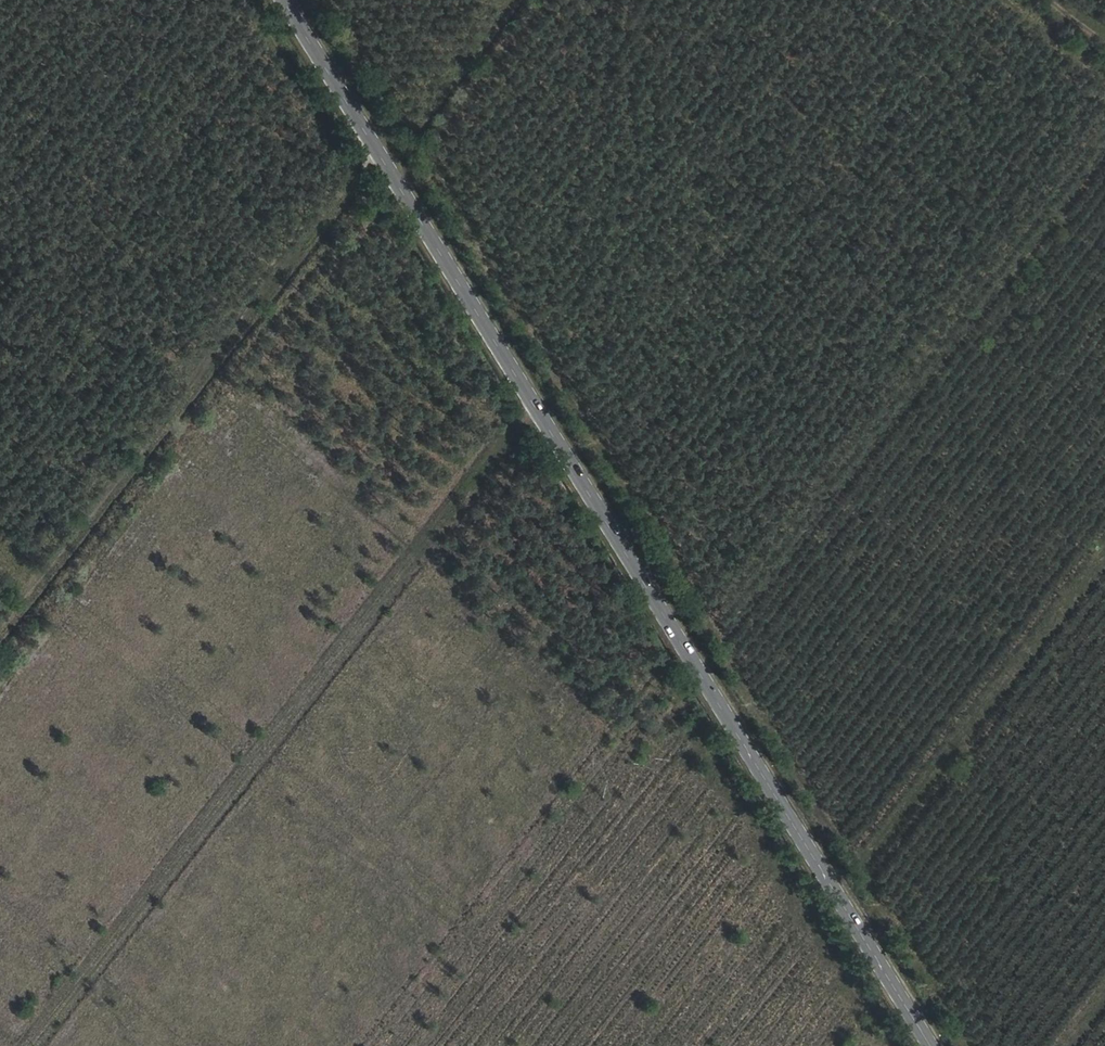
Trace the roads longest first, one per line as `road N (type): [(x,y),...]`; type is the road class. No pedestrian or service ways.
road 1 (secondary): [(284,0),(932,1045)]
road 2 (track): [(37,1045),(537,405)]
road 3 (track): [(378,150),(0,628)]

